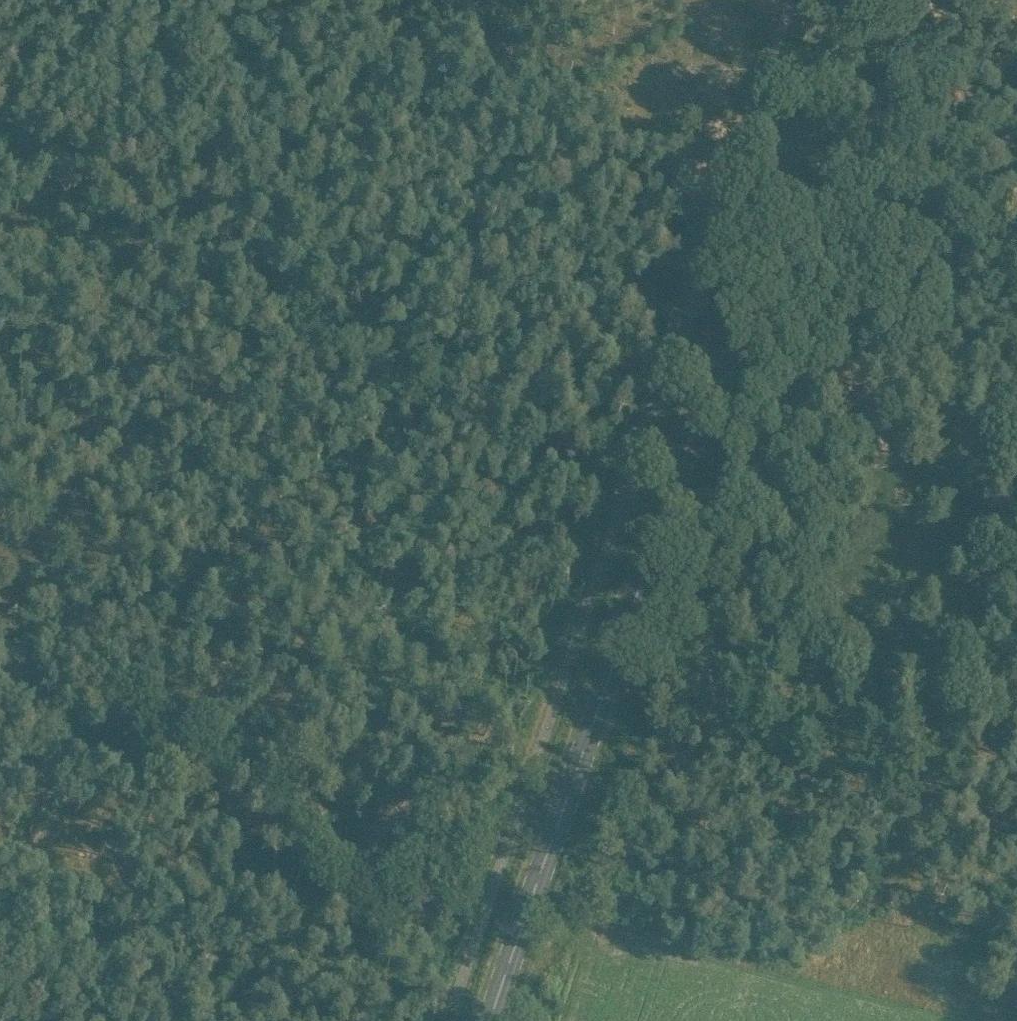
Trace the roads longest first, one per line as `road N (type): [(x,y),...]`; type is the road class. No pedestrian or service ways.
road 1 (secondary): [(492,1020),(836,0)]

